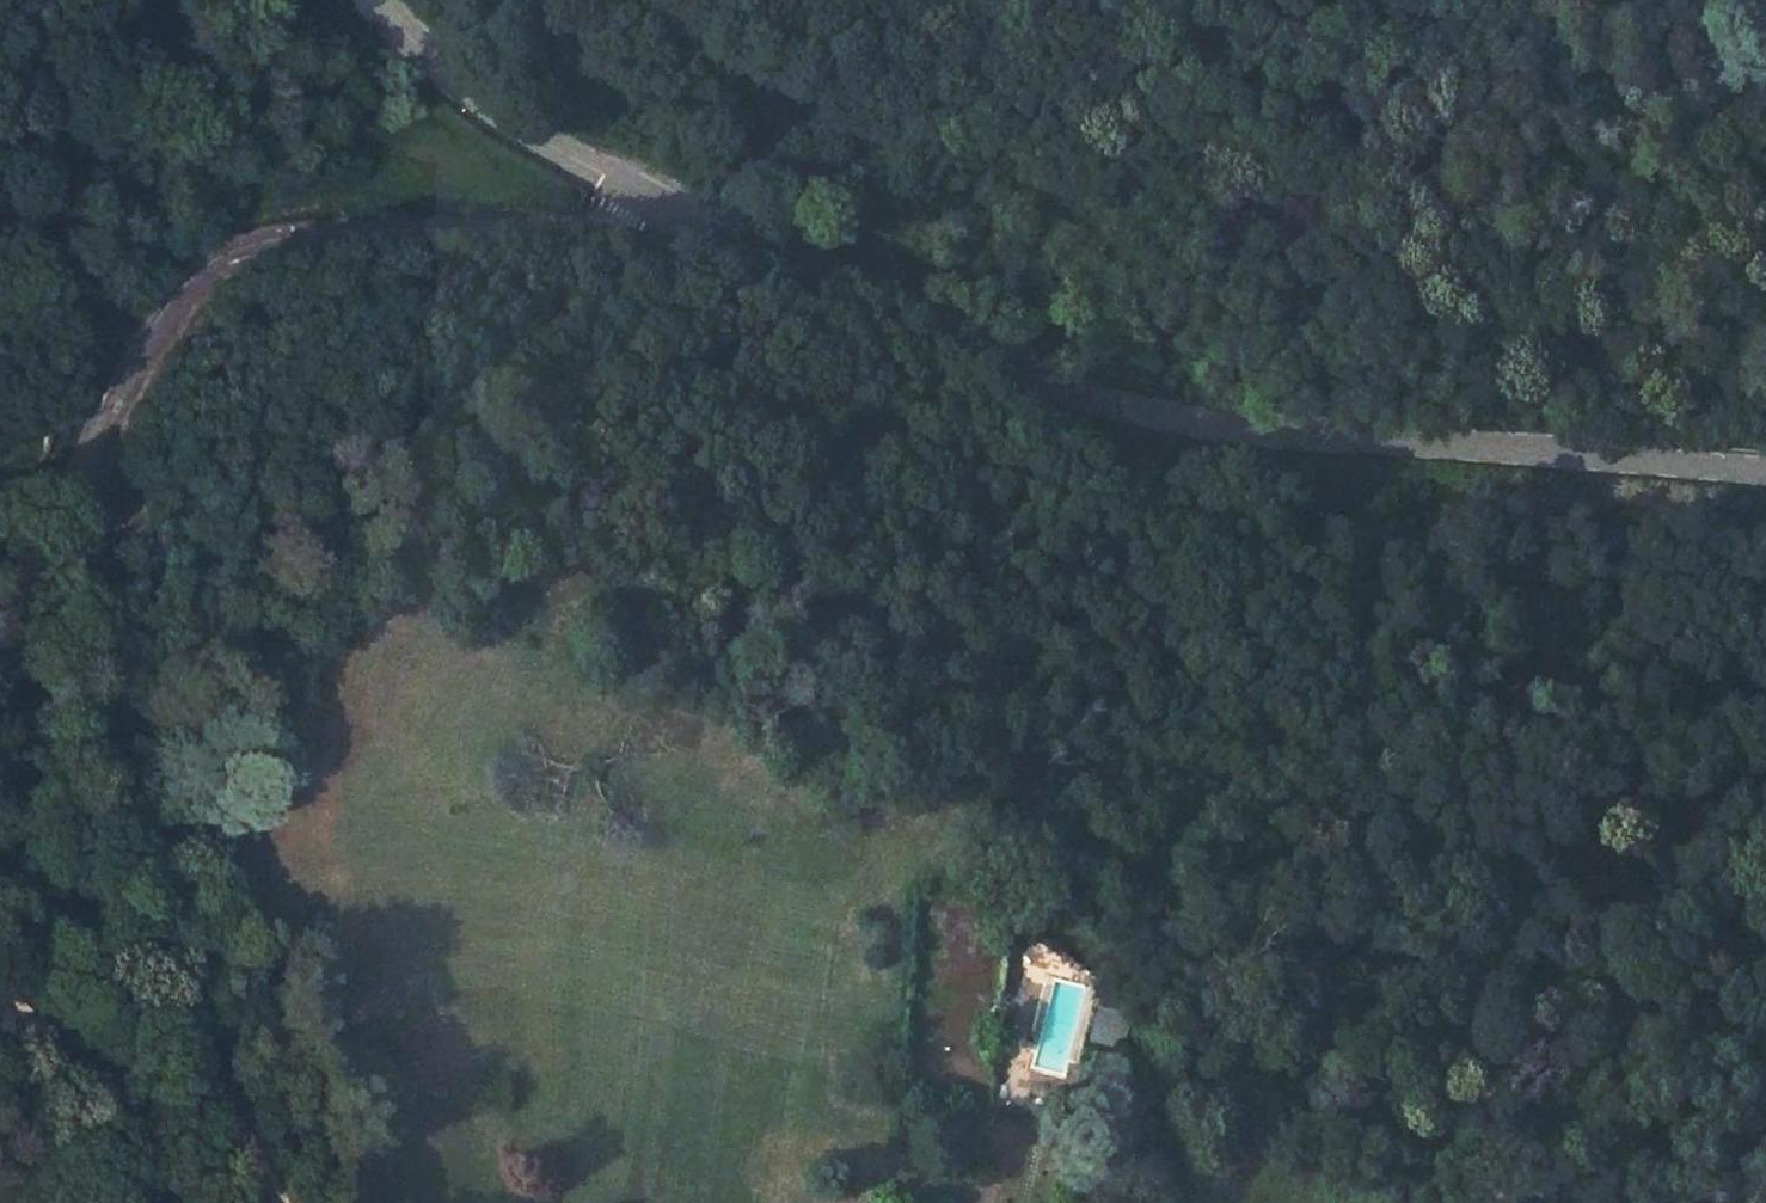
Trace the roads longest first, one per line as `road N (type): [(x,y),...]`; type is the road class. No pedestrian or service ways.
road 1 (unclassified): [(642,198),(617,235),(335,237),(255,255),(190,290),(119,399),(77,488),(86,764),(137,973),(257,1202)]
road 2 (residential): [(1765,473),(1265,434),(1110,406),(642,198)]
road 3 (residential): [(642,198),(516,125),(411,39),(382,0)]

